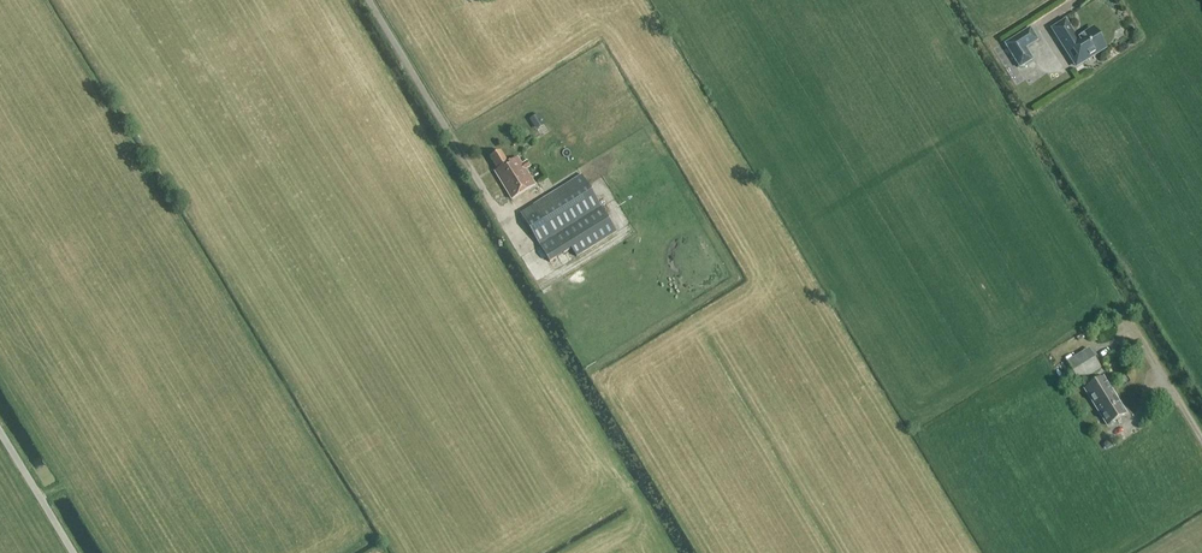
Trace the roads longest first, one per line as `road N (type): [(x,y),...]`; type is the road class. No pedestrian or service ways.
road 1 (track): [(503,216),(368,0)]
road 2 (track): [(0,433),(73,552)]

